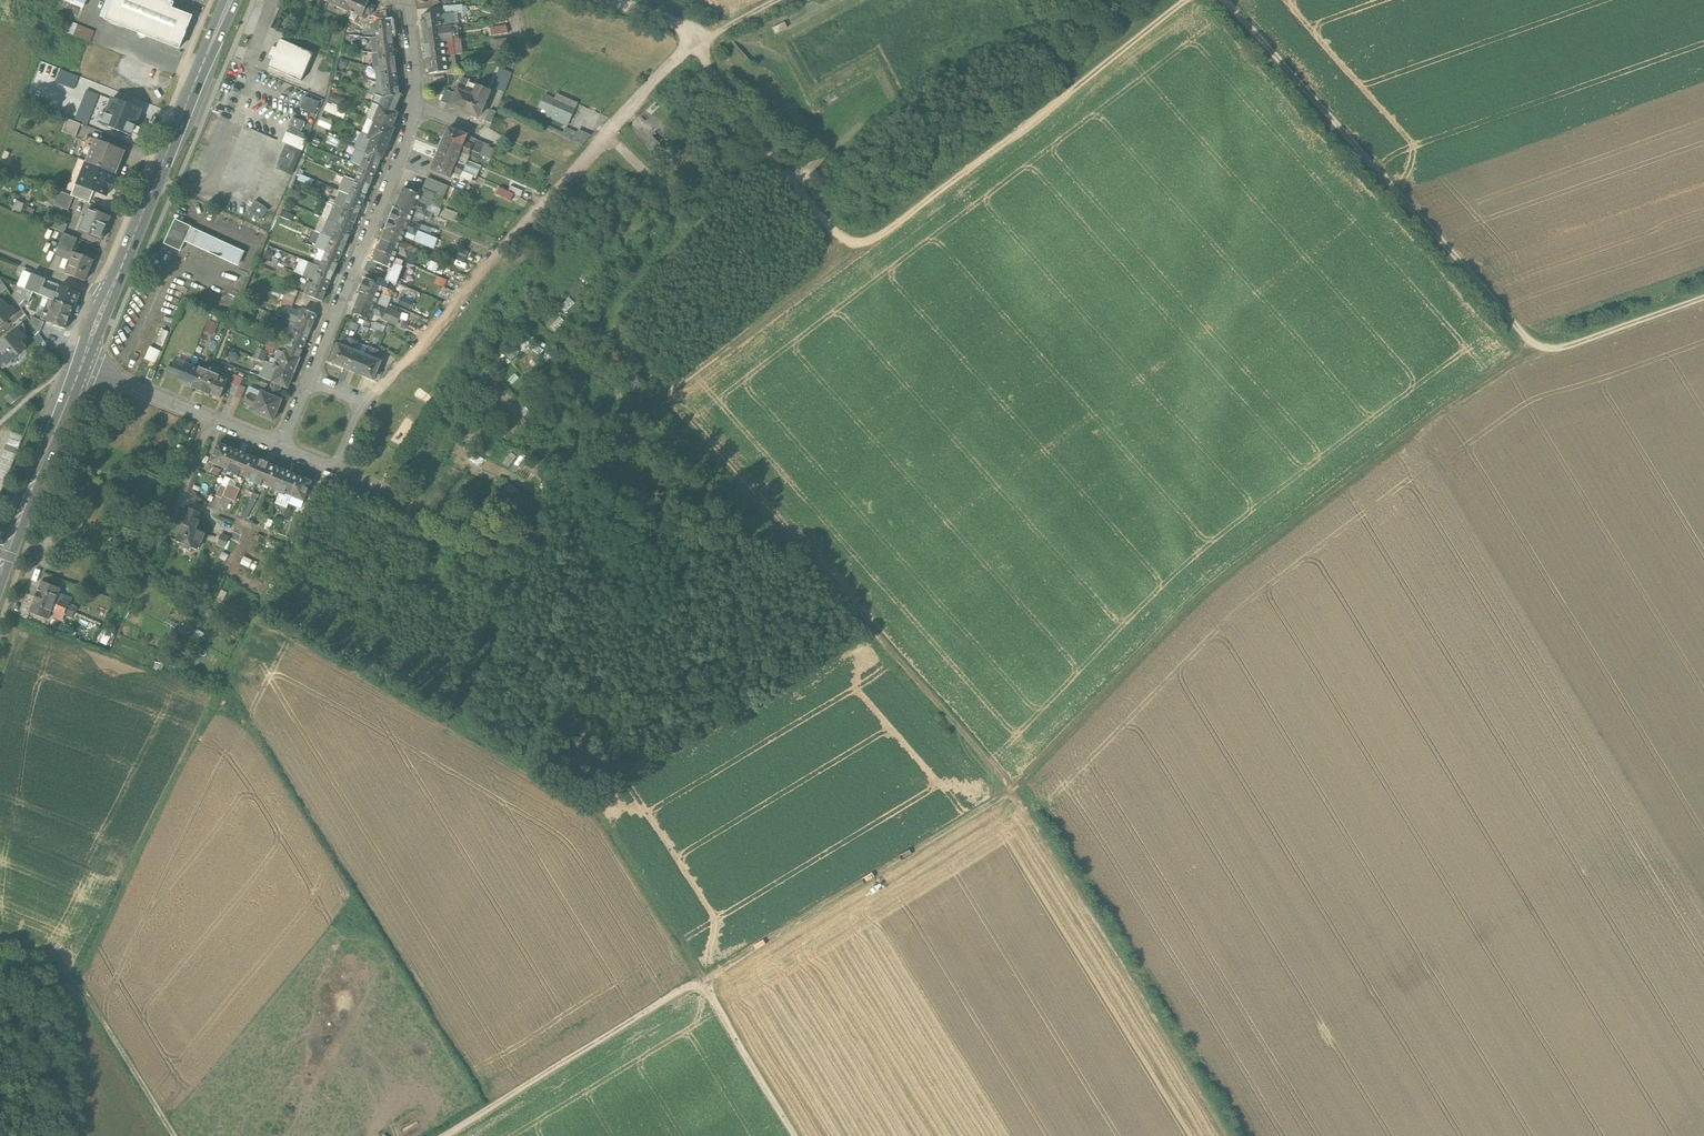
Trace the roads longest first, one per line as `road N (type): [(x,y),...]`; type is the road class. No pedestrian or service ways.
road 1 (track): [(601,0),(703,40),(706,57),(881,275),(1253,12),(1250,26),(1531,344),(1568,346),(1703,299)]
road 2 (track): [(1531,344),(1204,593),(1012,787),(441,1135)]
road 3 (track): [(1225,1135),(1012,787),(611,339),(619,309),(782,153)]
road 4 (track): [(358,405),(703,40),(779,0)]
road 5 (track): [(464,719),(591,798),(626,844),(797,1135)]
road 6 (track): [(76,979),(259,615)]
road 7 (primary): [(83,364),(231,0)]
road 8 (residential): [(308,379),(400,158),(413,104)]
road 9 (track): [(174,1135),(76,979),(0,951)]
road 10 (primary): [(0,566),(83,364)]
road 11 (residential): [(337,469),(517,537)]
road 12 (residential): [(83,364),(211,420)]
road 13 (residential): [(211,420),(165,539)]
road 14 (residential): [(337,469),(358,405),(308,379)]

